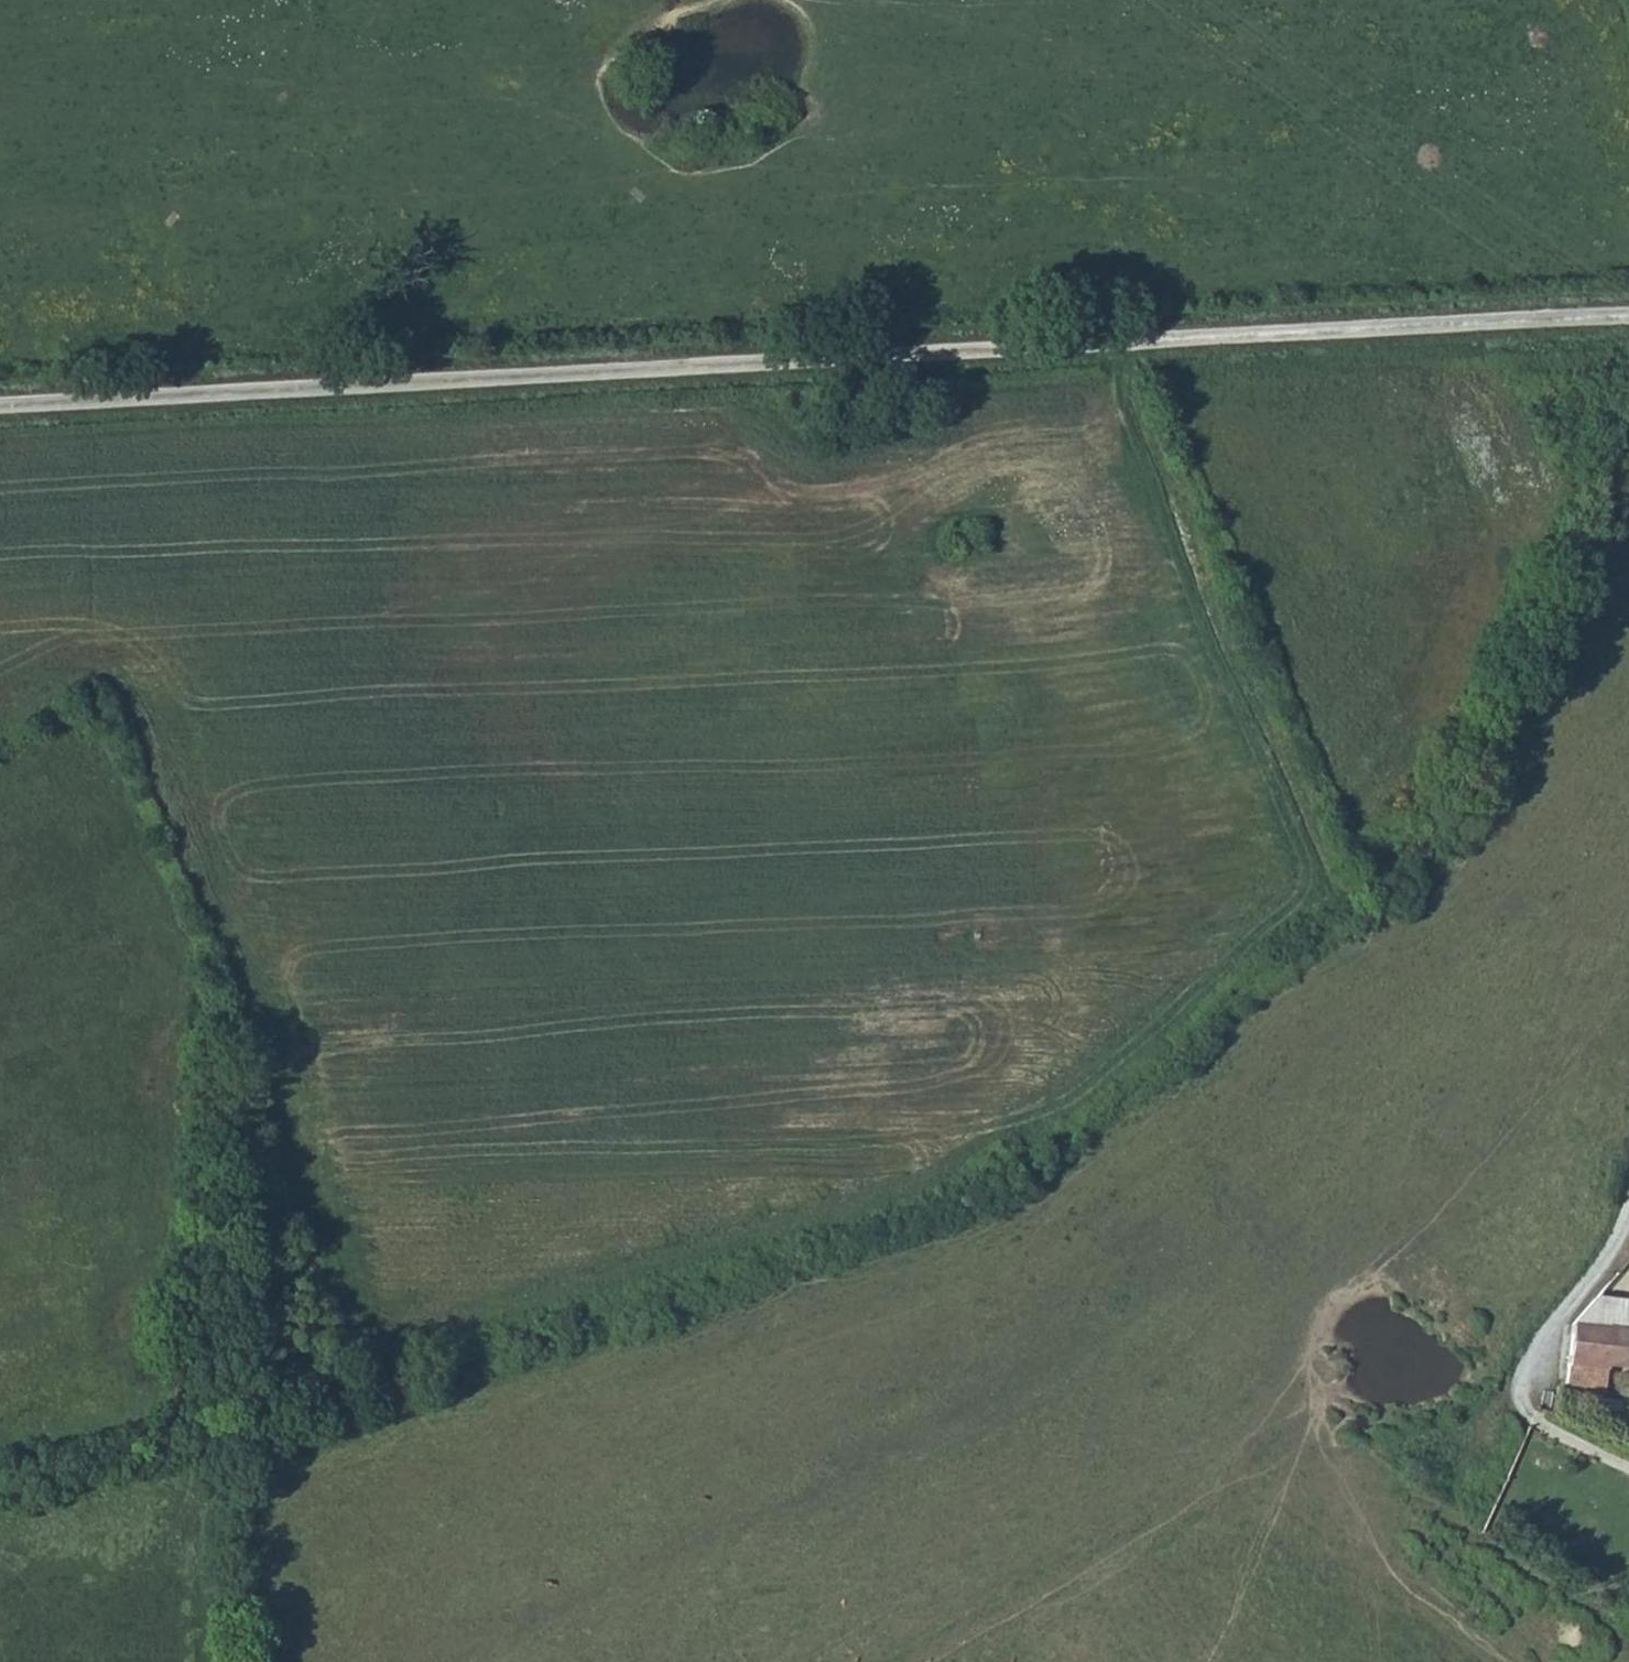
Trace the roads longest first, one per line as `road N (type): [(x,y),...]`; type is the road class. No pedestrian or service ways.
road 1 (unclassified): [(0,405),(1628,314)]
road 2 (unclassified): [(1628,1220),(1539,1349),(1524,1403),(1534,1420),(1628,1466)]

